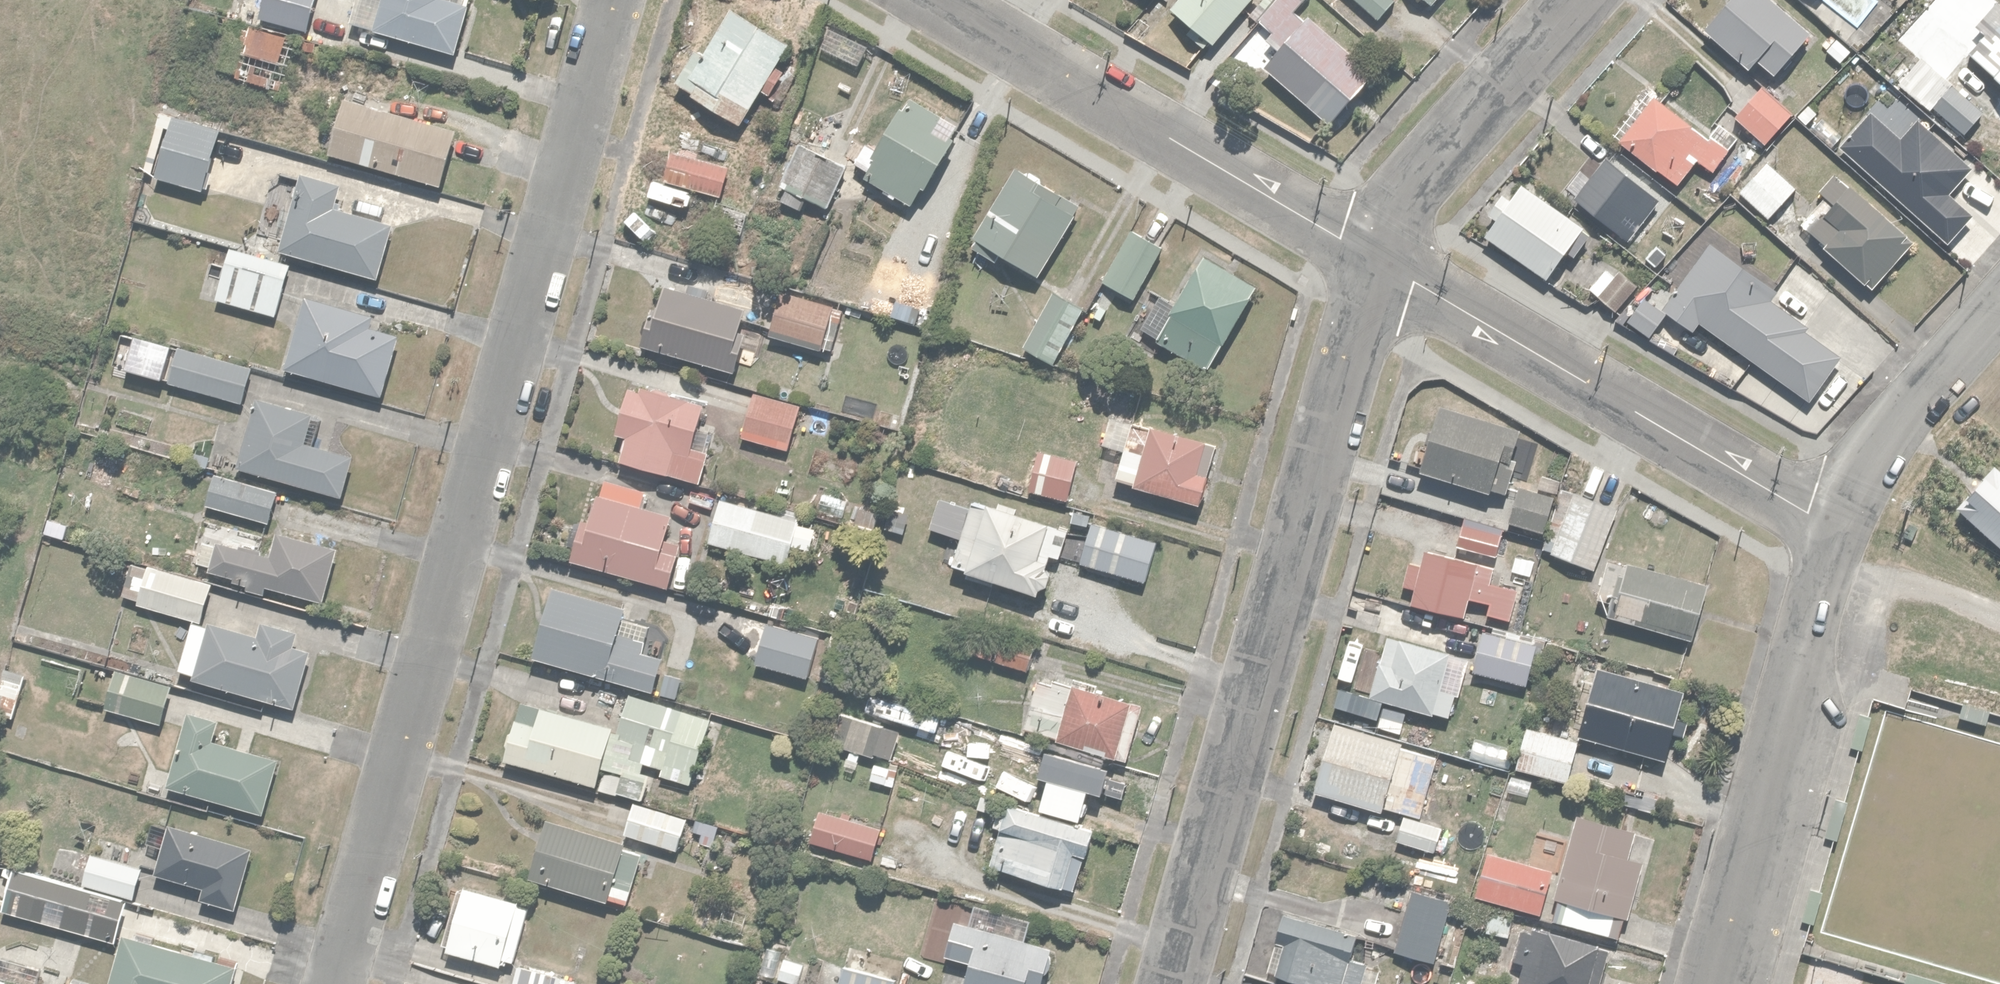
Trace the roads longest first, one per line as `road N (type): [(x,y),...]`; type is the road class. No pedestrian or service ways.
road 1 (residential): [(615,0),(336,983)]
road 2 (residential): [(1172,983),(1344,355),(1378,259)]
road 3 (residential): [(1844,526),(1378,259)]
road 4 (residential): [(1378,259),(938,0)]
road 5 (residential): [(1844,526),(1711,983)]
road 6 (residential): [(1378,259),(1424,172),(1576,0)]
road 7 (residential): [(1999,308),(1887,445),(1844,526)]

